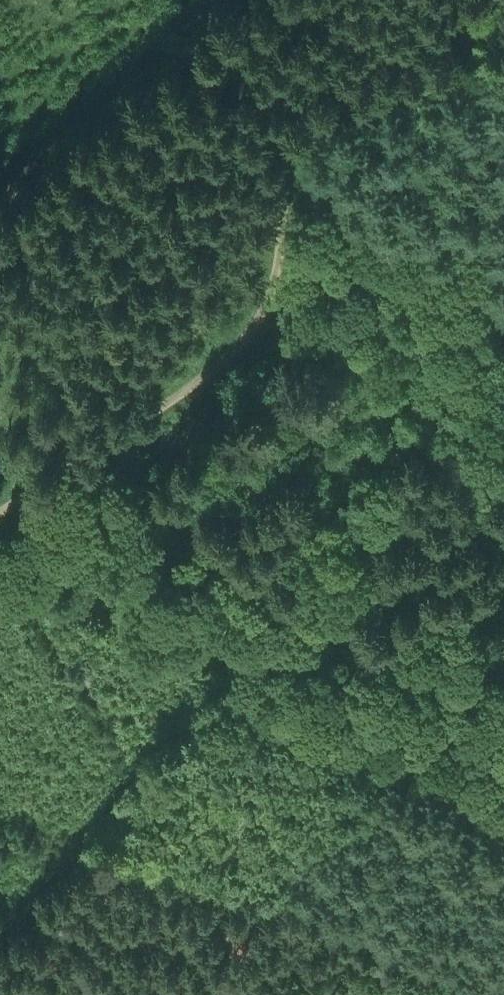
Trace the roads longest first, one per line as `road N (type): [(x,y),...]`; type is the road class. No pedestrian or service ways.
road 1 (track): [(489,0),(471,32),(452,46),(361,71),(319,105),(285,172),(280,264),(269,307),(244,348),(203,385),(0,512)]

